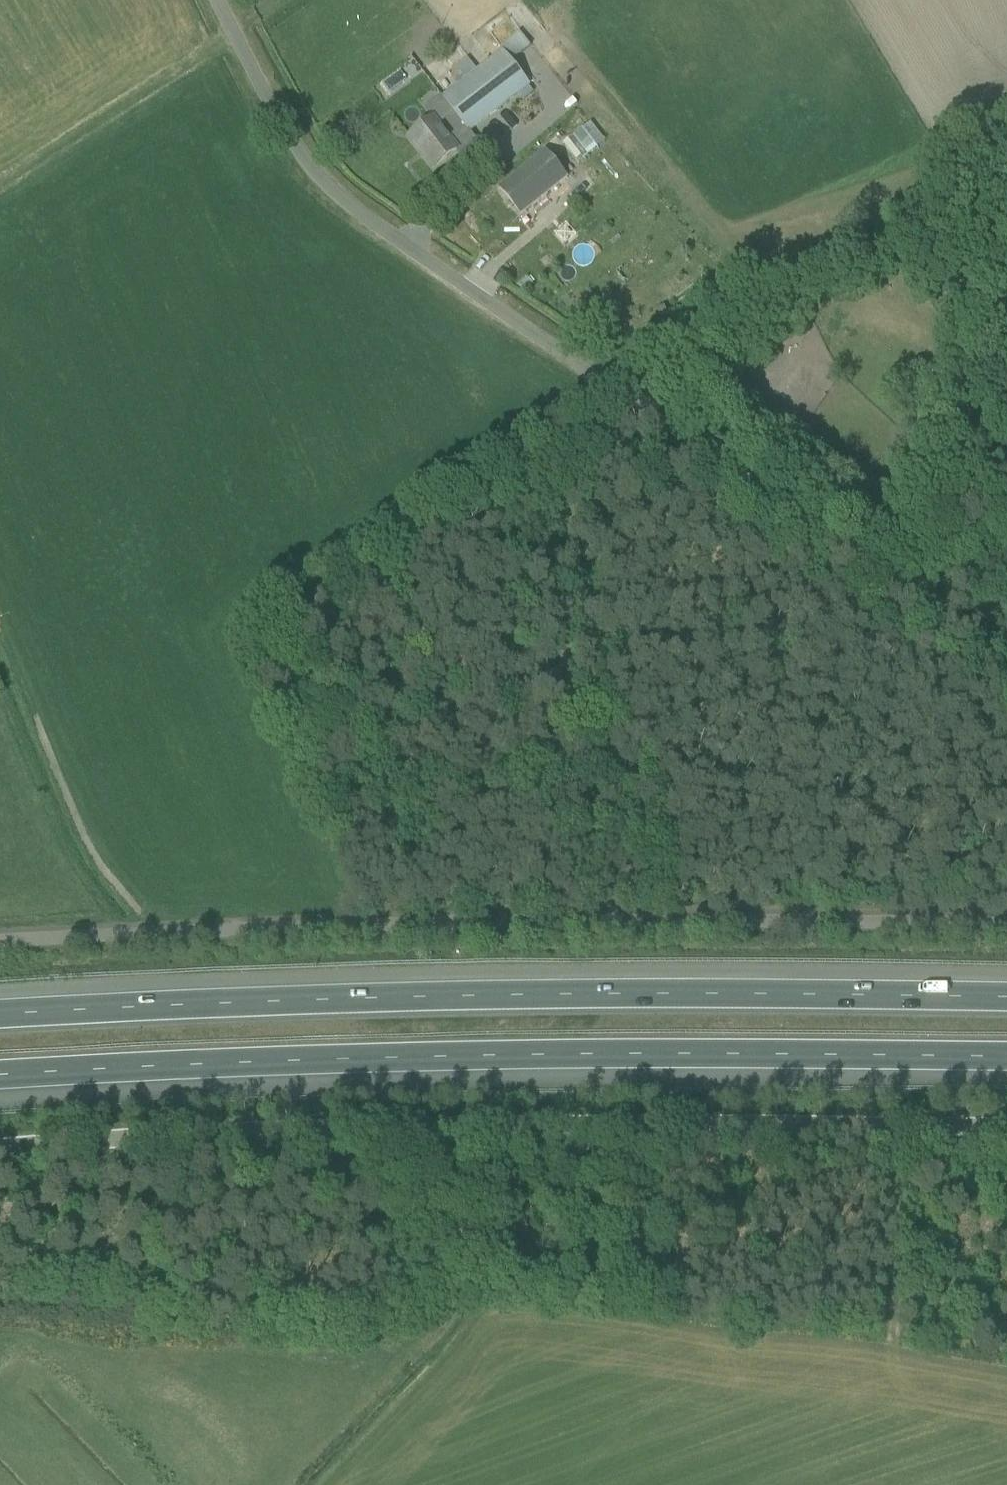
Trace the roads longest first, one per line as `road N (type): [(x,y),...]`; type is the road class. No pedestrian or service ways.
road 1 (unclassified): [(1006,669),(589,366),(341,200),(275,115),(216,0)]
road 2 (motorway): [(0,1075),(554,1054),(1006,1057)]
road 3 (motorway): [(1006,998),(468,995),(0,1014)]
road 4 (unclassified): [(0,1128),(740,1106),(1006,1110)]
road 5 (unclassified): [(0,936),(741,918),(1006,921)]
road 6 (track): [(589,366),(900,220),(977,150)]
road 7 (track): [(232,33),(0,173)]

